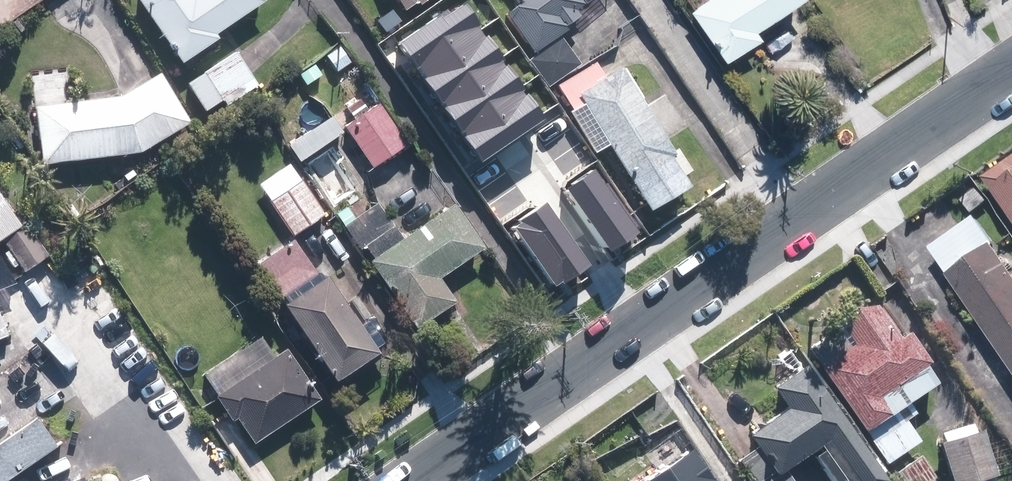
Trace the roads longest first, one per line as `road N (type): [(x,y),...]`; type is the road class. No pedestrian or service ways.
road 1 (residential): [(1011,73),(420,480)]

